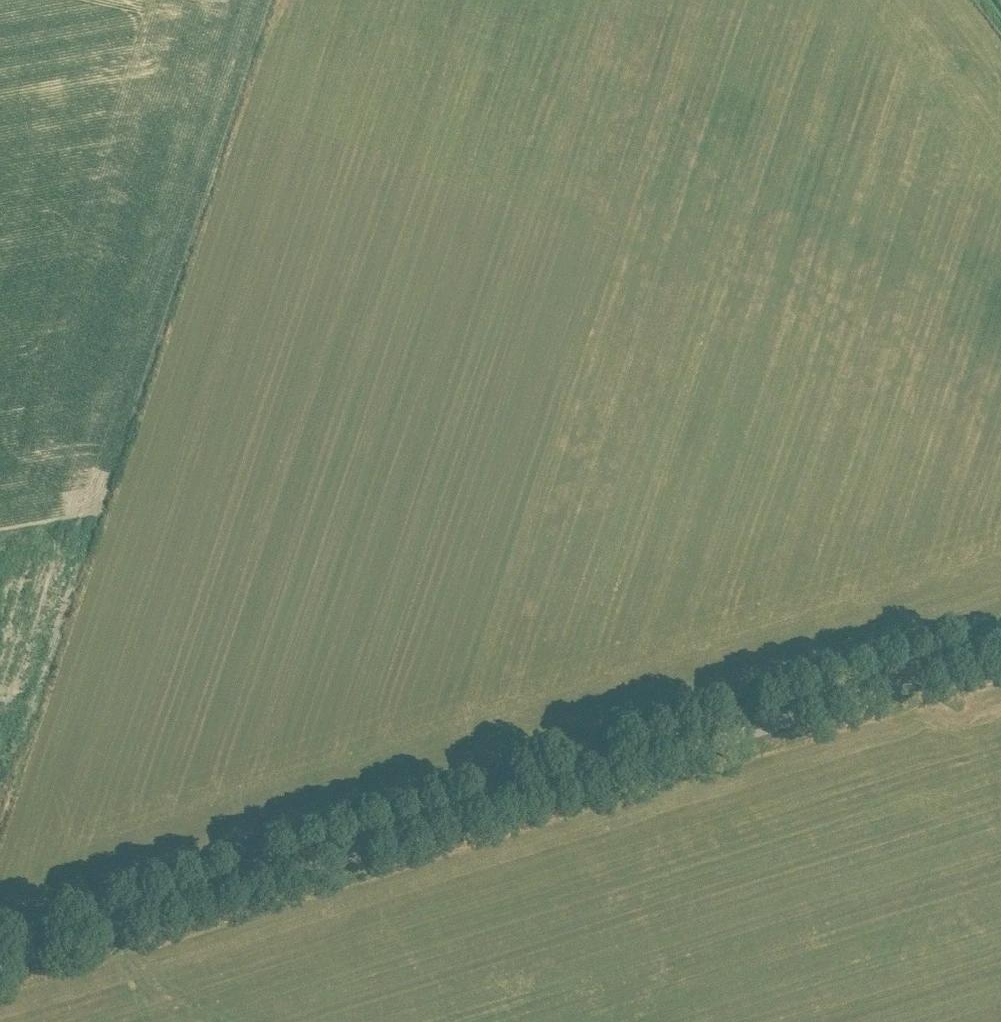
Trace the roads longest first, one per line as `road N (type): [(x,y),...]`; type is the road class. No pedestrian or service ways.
road 1 (unclassified): [(0,957),(1000,644)]

